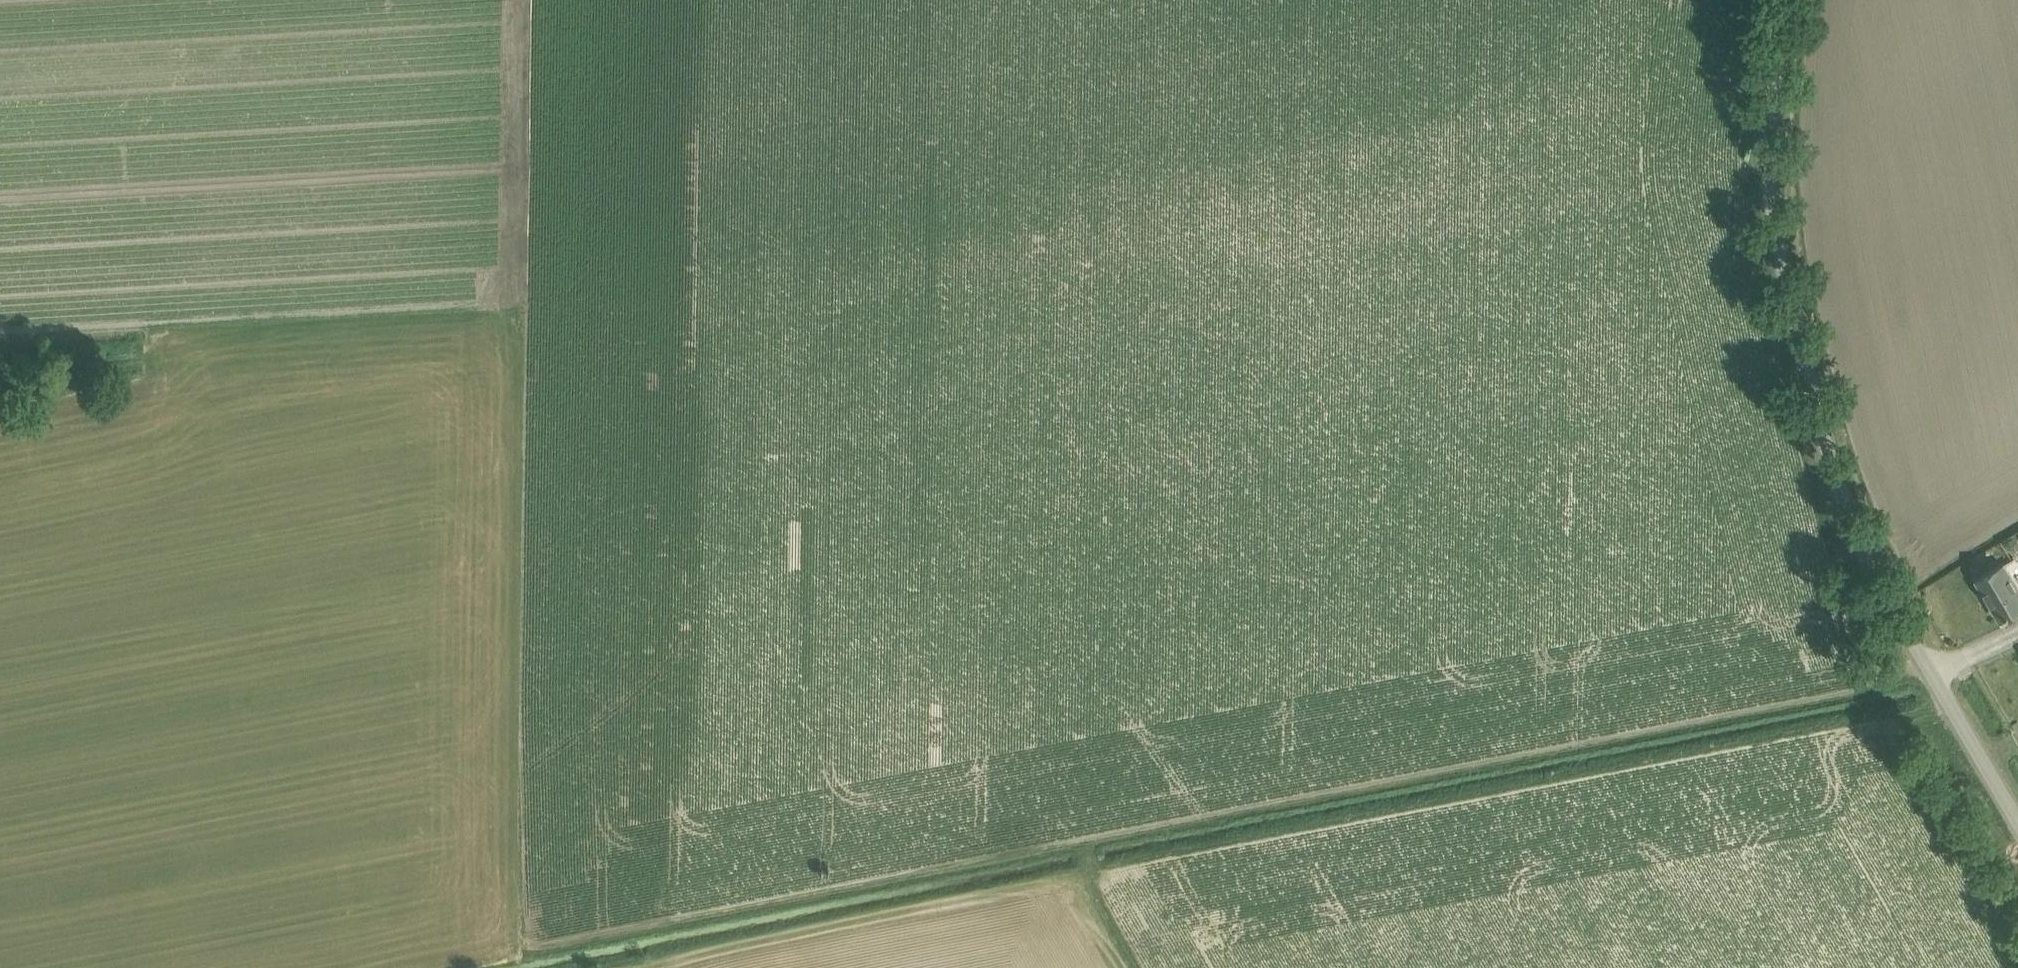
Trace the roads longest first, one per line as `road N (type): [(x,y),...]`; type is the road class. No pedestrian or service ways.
road 1 (unclassified): [(2017,805),(1853,502),(1802,347),(1778,174),(1786,0)]
road 2 (track): [(0,401),(500,303),(517,285),(519,257),(525,0)]
road 3 (track): [(647,967),(1066,879),(1119,967)]

